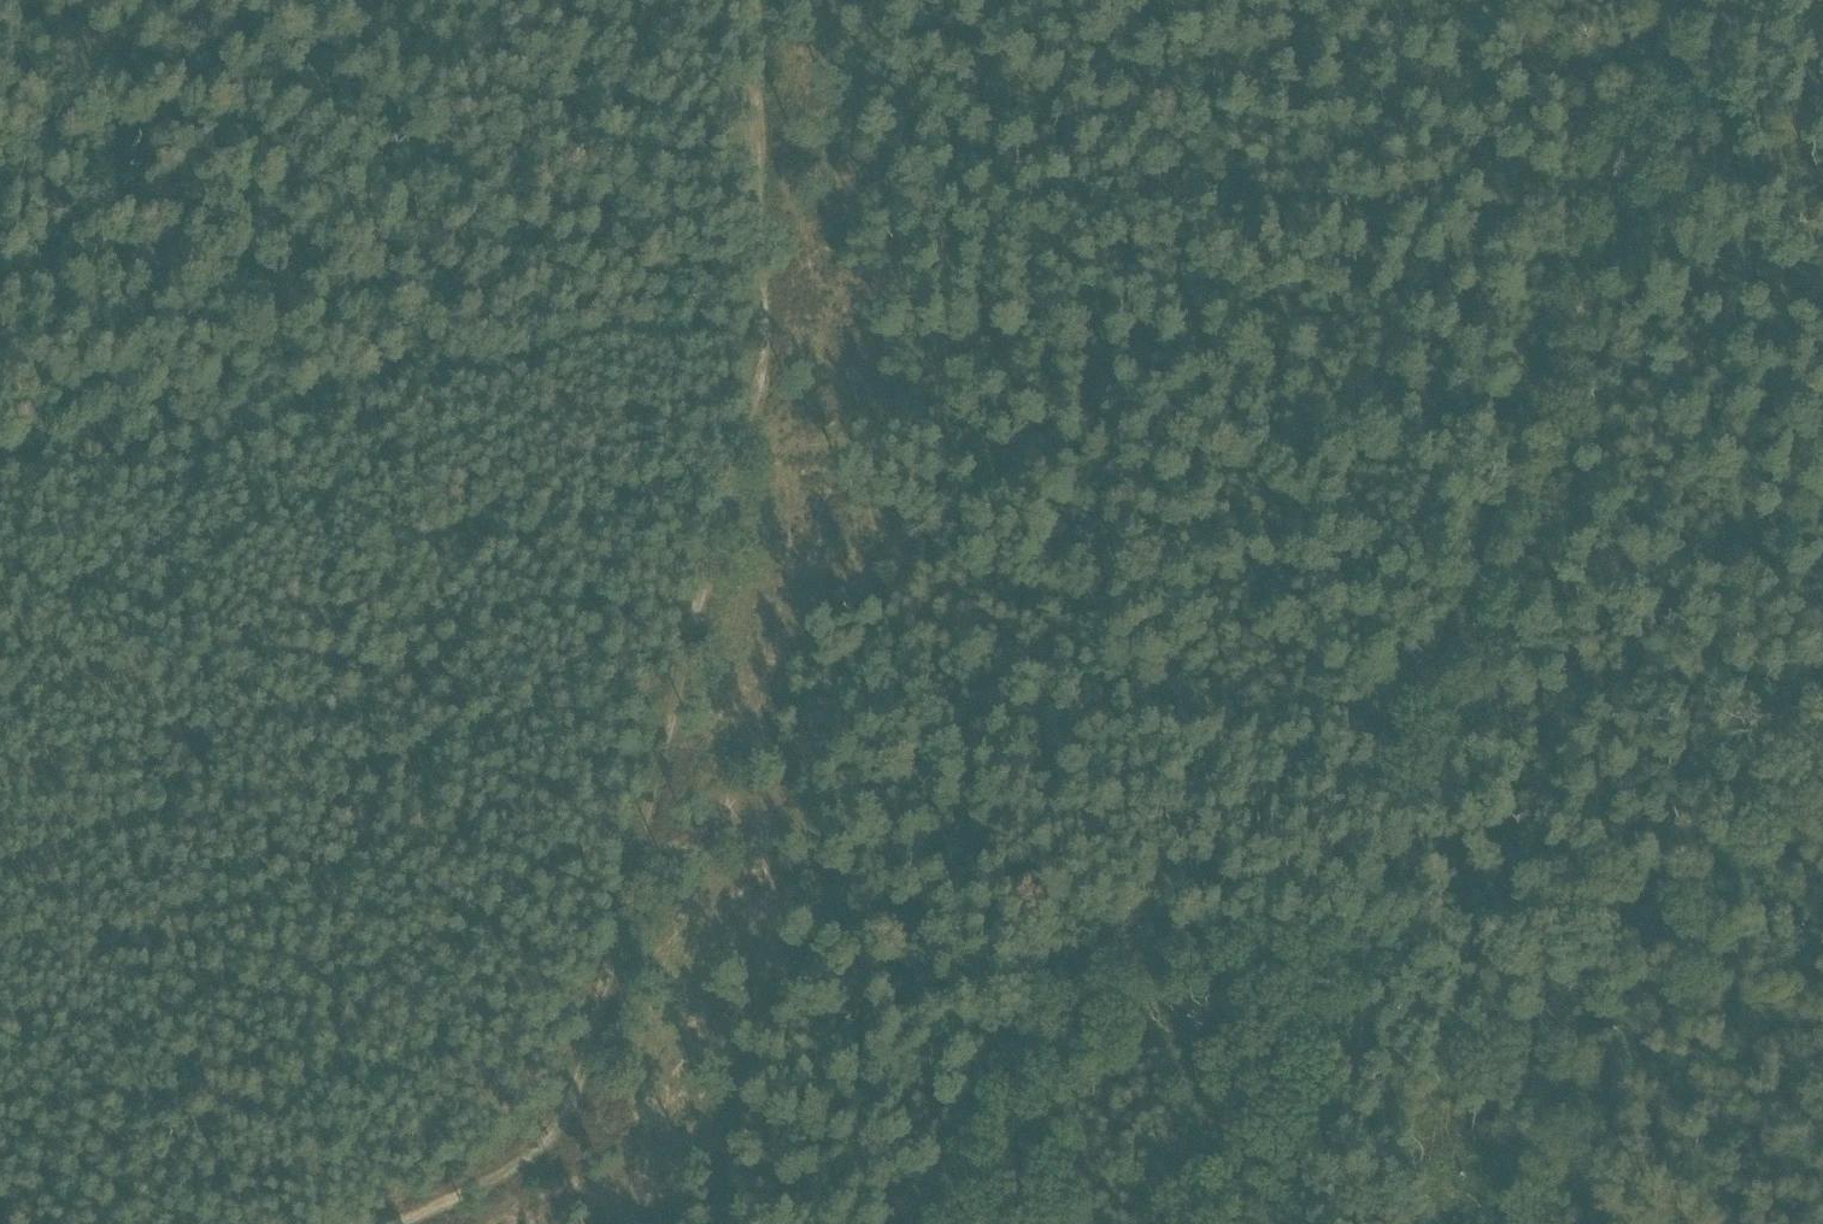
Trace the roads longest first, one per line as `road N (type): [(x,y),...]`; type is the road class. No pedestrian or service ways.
road 1 (track): [(758,0),(765,255),(784,302),(765,333),(656,819),(579,1103),(463,1180),(379,1223)]
road 2 (track): [(1664,0),(1295,1223)]
road 3 (track): [(0,173),(367,121)]

